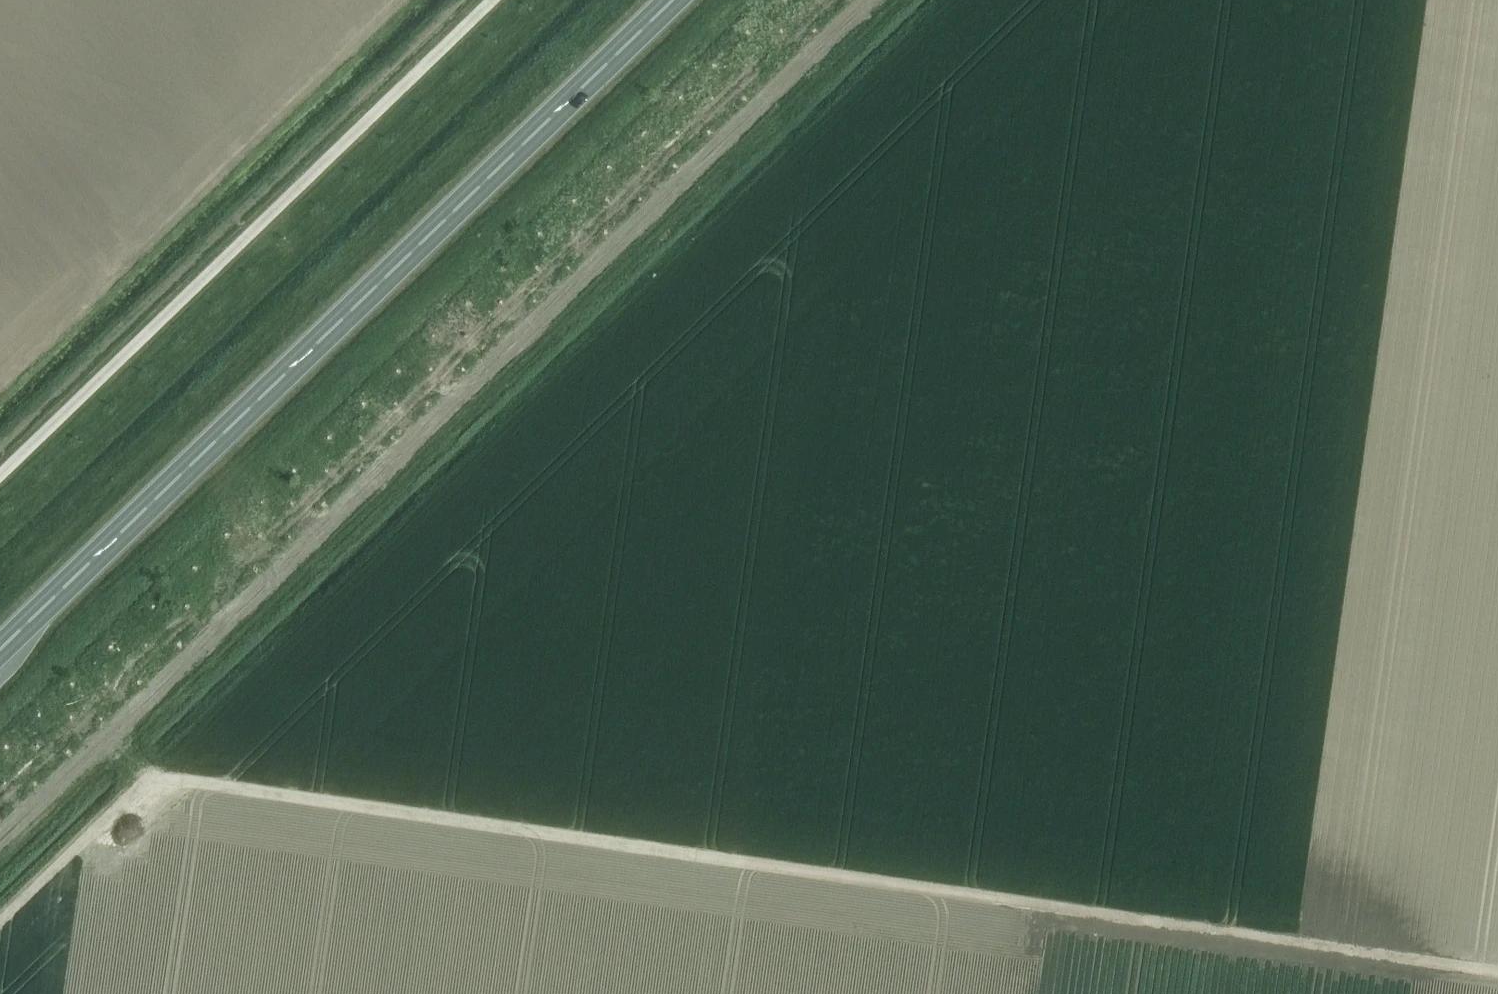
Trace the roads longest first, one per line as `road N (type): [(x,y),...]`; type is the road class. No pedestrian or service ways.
road 1 (trunk): [(0,651),(675,0)]

